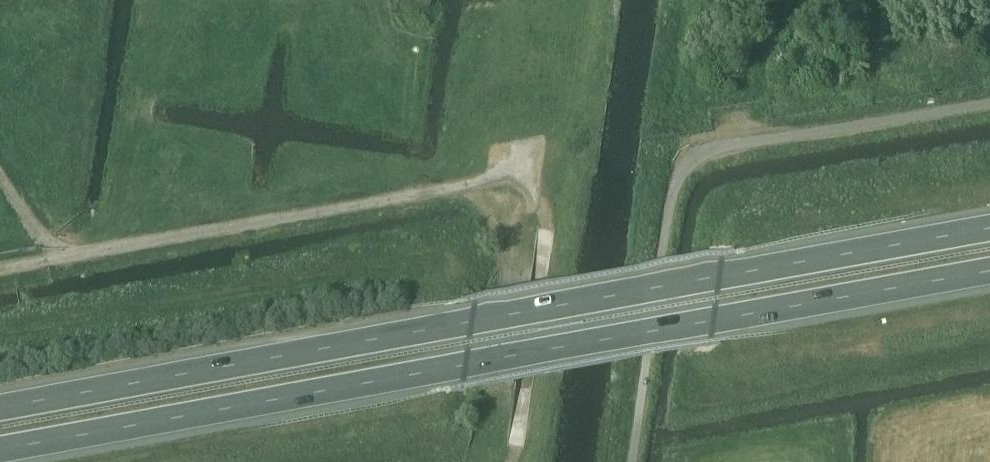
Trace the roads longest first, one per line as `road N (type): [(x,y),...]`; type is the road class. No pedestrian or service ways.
road 1 (trunk): [(989,229),(0,408)]
road 2 (trunk): [(0,450),(989,271)]
road 3 (track): [(0,270),(520,179),(543,198),(547,218),(515,447)]

